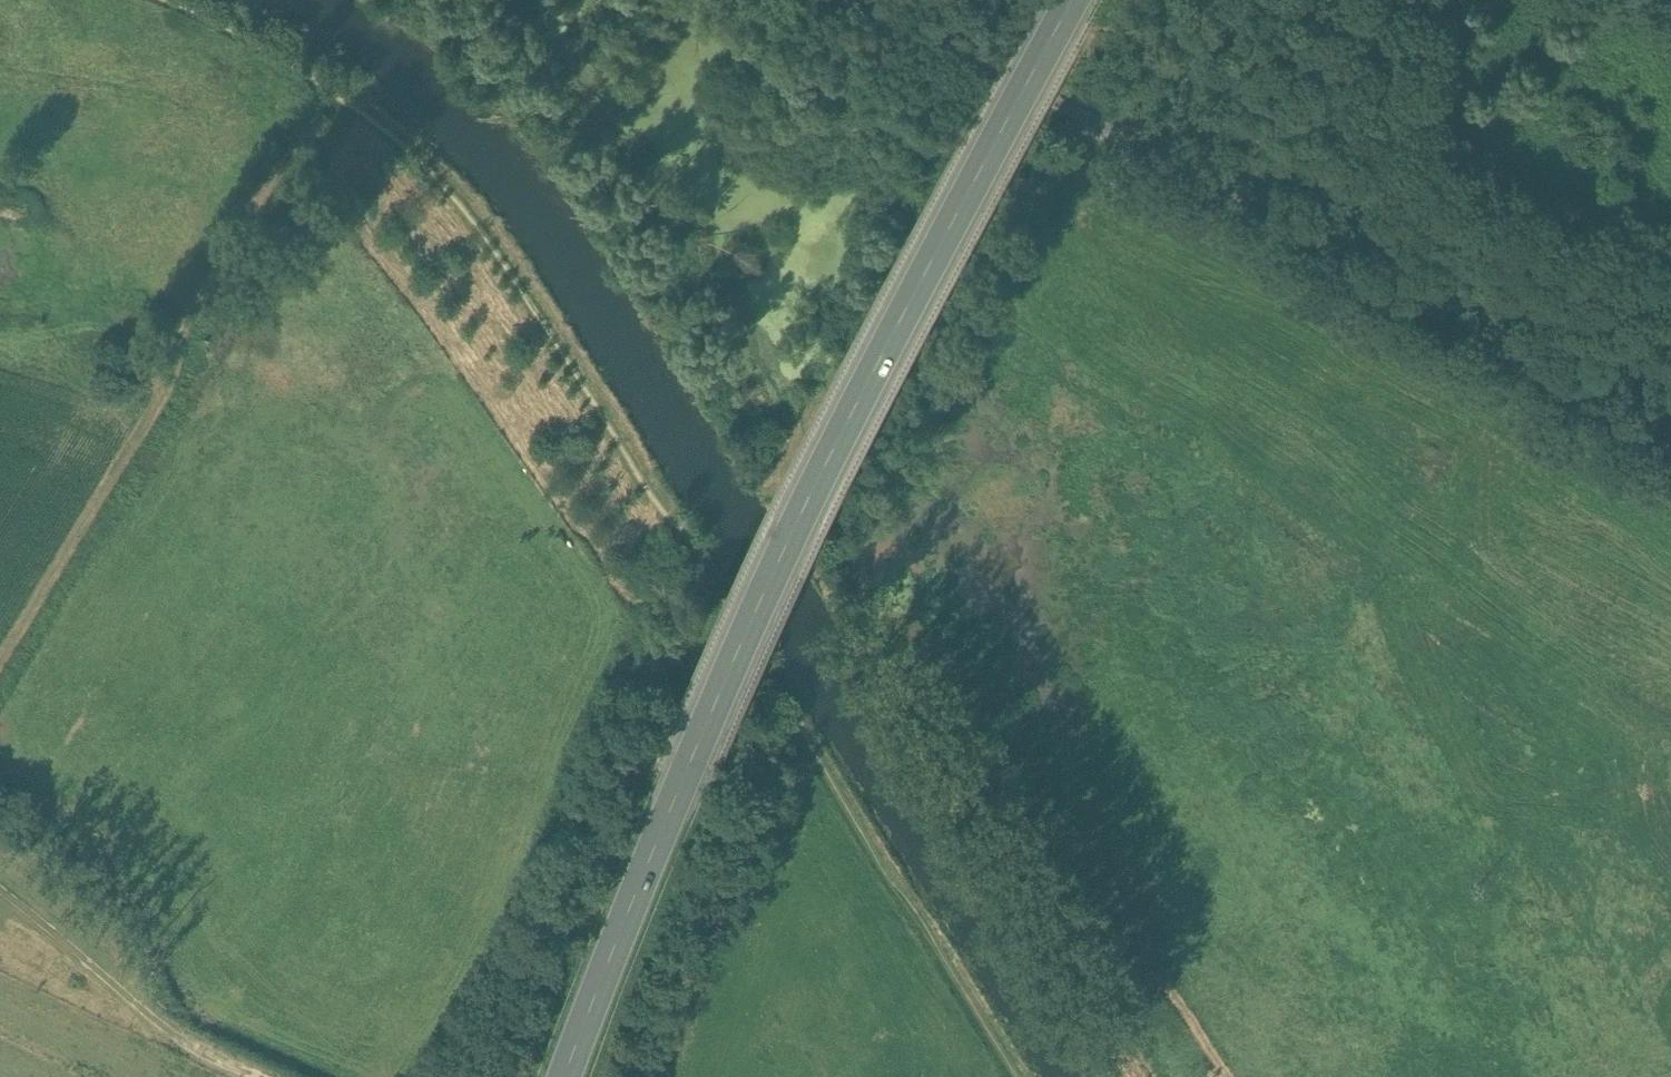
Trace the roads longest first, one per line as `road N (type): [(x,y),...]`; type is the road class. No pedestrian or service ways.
road 1 (primary): [(1075,0),(837,426),(561,1076)]
road 2 (track): [(1670,442),(879,0)]
road 3 (track): [(265,1076),(152,1019),(0,890)]
road 4 (track): [(0,669),(158,396)]

